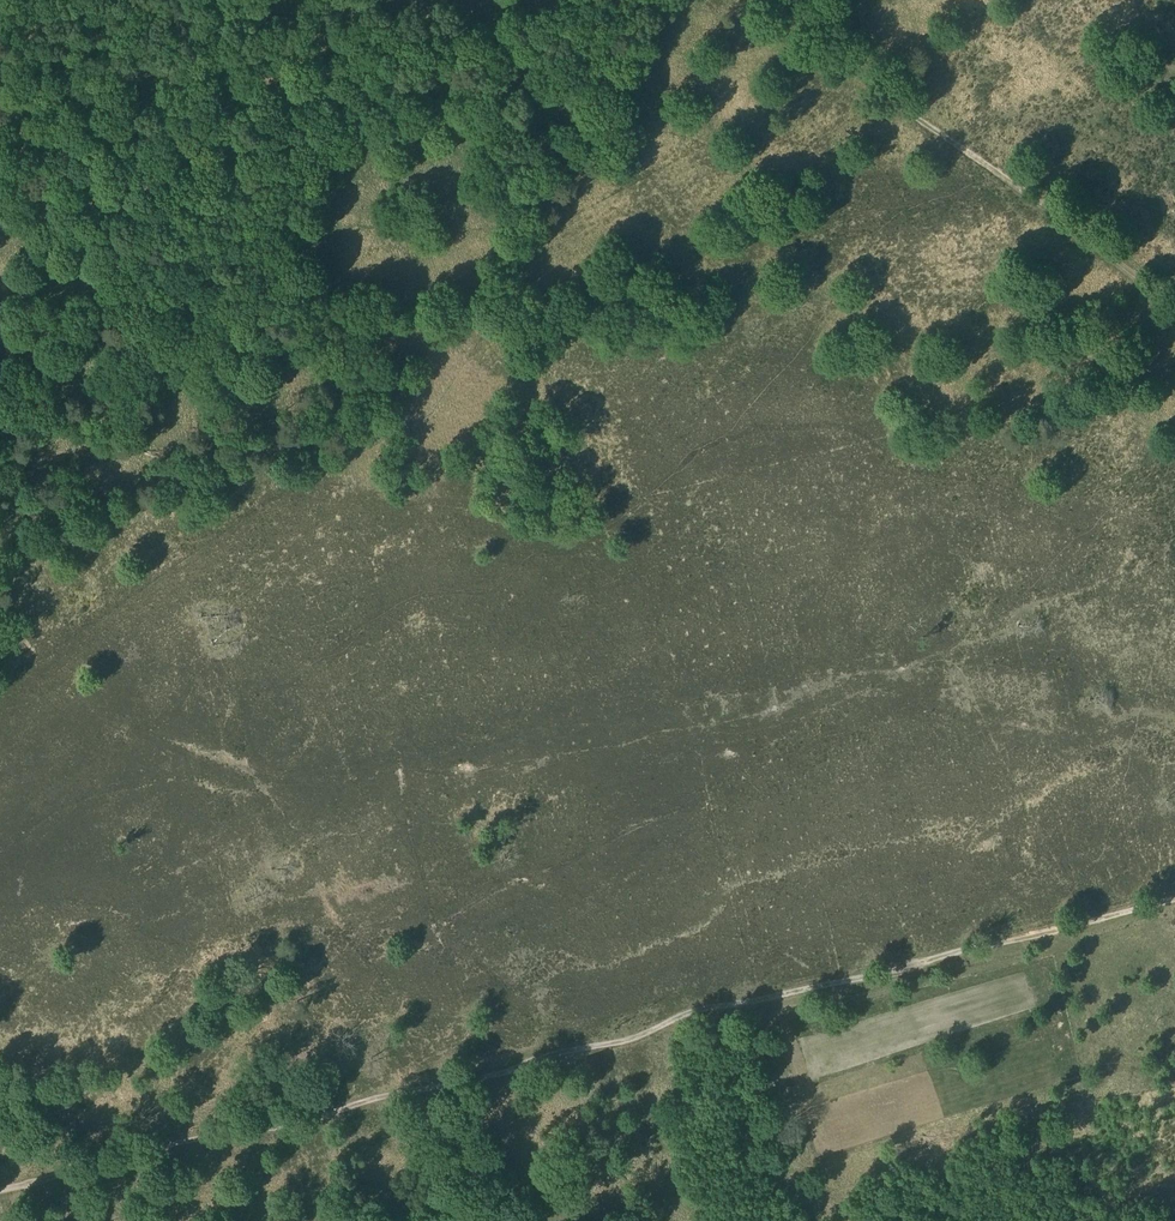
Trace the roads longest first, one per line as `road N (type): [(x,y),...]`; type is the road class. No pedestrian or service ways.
road 1 (track): [(0,1190),(148,1147),(298,1119),(638,1034),(725,1002),(1174,898)]
road 2 (track): [(855,71),(1174,303)]

